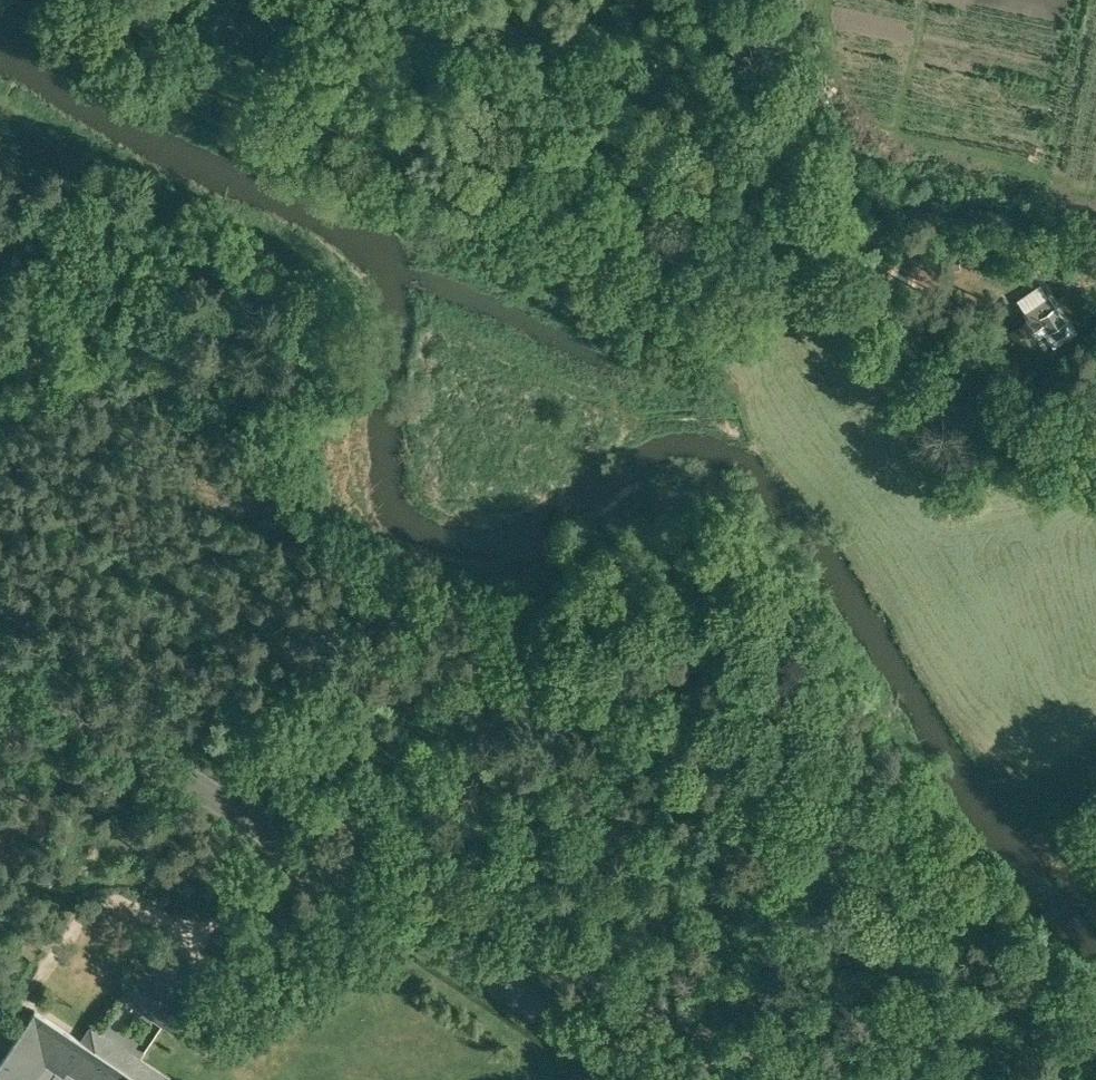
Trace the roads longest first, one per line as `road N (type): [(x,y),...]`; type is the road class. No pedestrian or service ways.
road 1 (secondary): [(647,1079),(0,655)]

